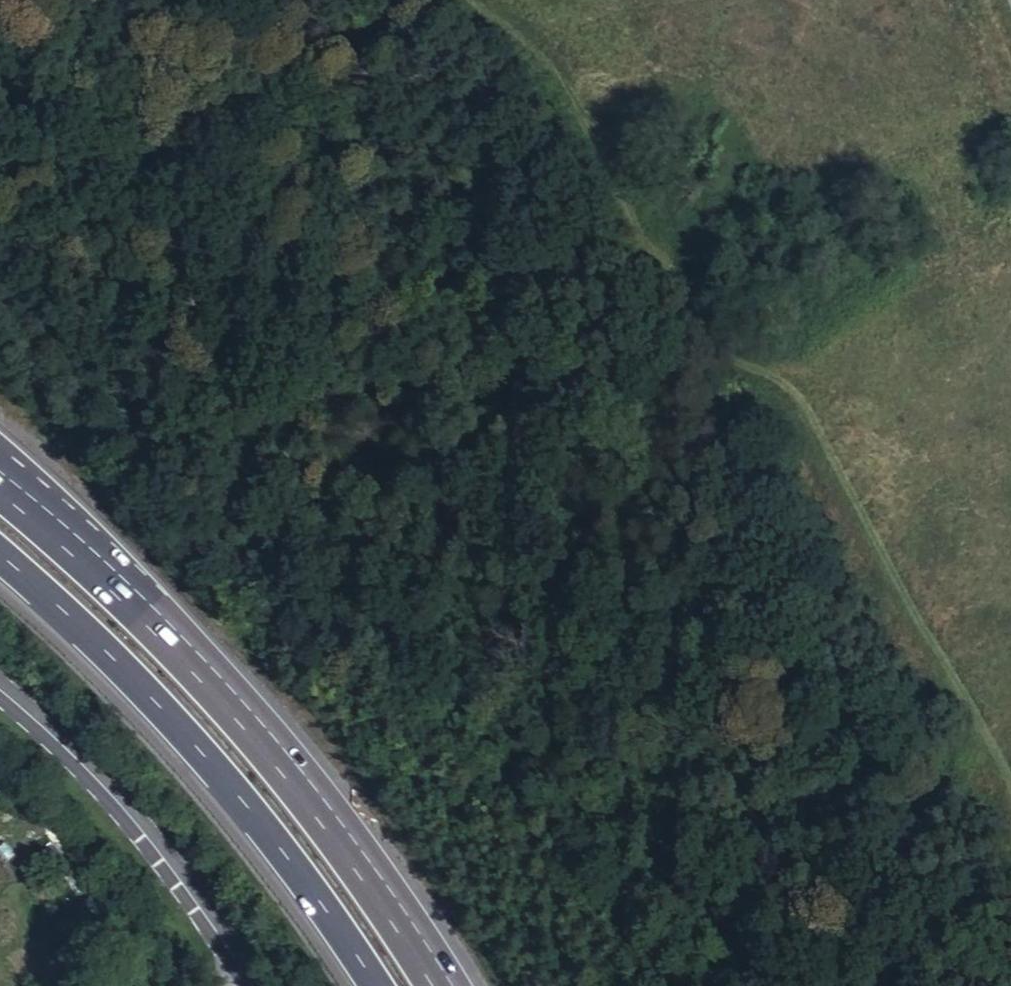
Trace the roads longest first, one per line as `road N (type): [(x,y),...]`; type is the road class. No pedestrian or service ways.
road 1 (trunk): [(448,985),(348,835),(264,732),(137,598),(0,477)]
road 2 (trunk): [(0,553),(116,657),(204,752),(379,985)]
road 3 (secondary): [(0,689),(123,810),(192,890),(250,985)]

